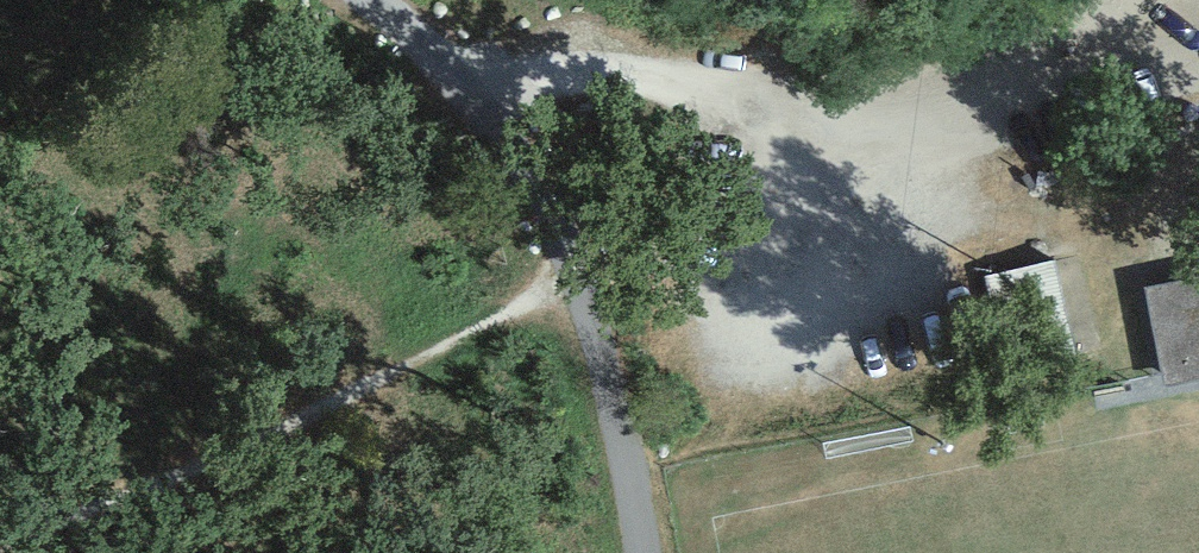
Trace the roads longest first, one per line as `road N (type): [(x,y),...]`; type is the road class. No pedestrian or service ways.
road 1 (track): [(458,89),(589,39),(784,112),(1168,0)]
road 2 (track): [(0,542),(239,451),(585,269)]
road 3 (track): [(364,0),(458,89),(585,269)]
road 4 (track): [(585,269),(655,552)]

